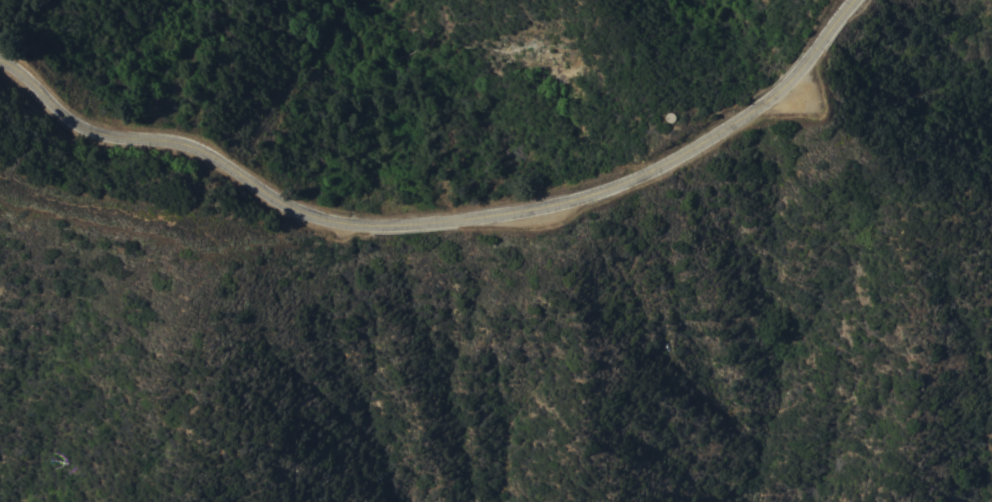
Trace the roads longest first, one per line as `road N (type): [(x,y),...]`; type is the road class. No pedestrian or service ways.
road 1 (residential): [(855,0),(775,94),(675,160),(578,199),(419,223),(315,217),(194,146),(85,130),(0,60)]

